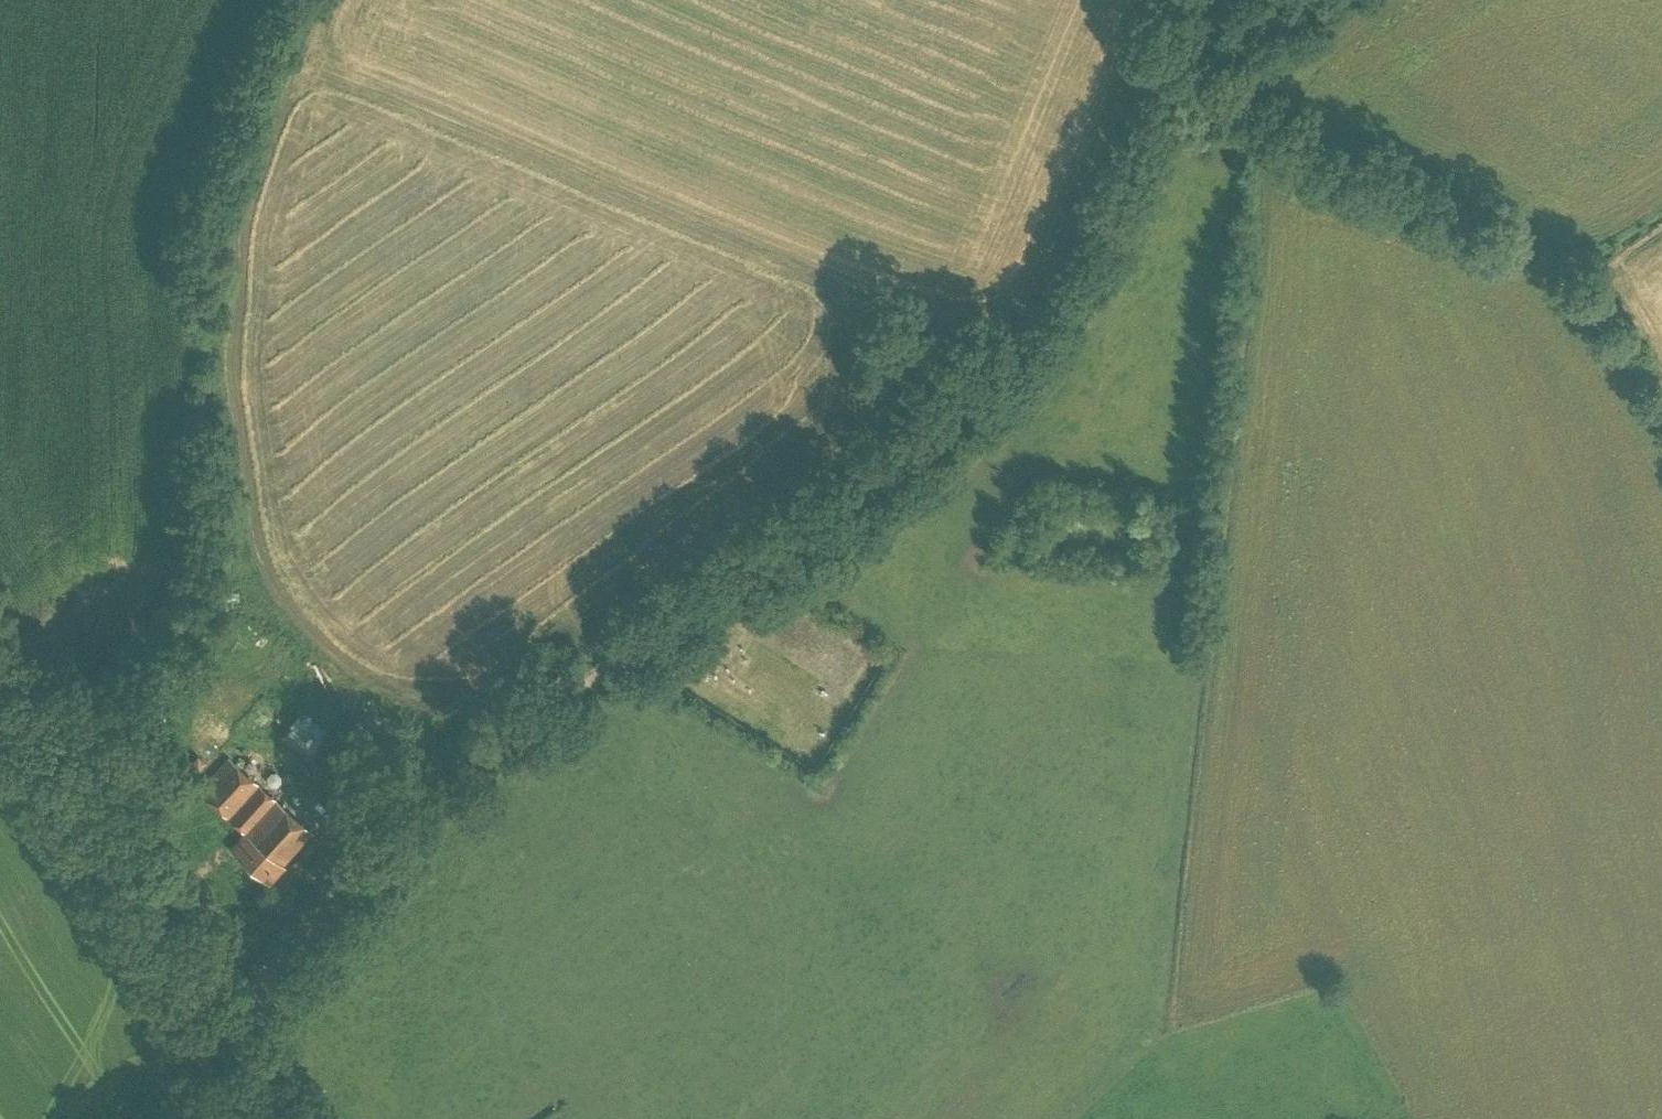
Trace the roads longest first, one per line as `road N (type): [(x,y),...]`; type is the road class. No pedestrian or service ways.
road 1 (track): [(212,1027),(436,781),(935,414),(1034,326),(1216,0)]
road 2 (unclassified): [(212,1027),(0,710)]

